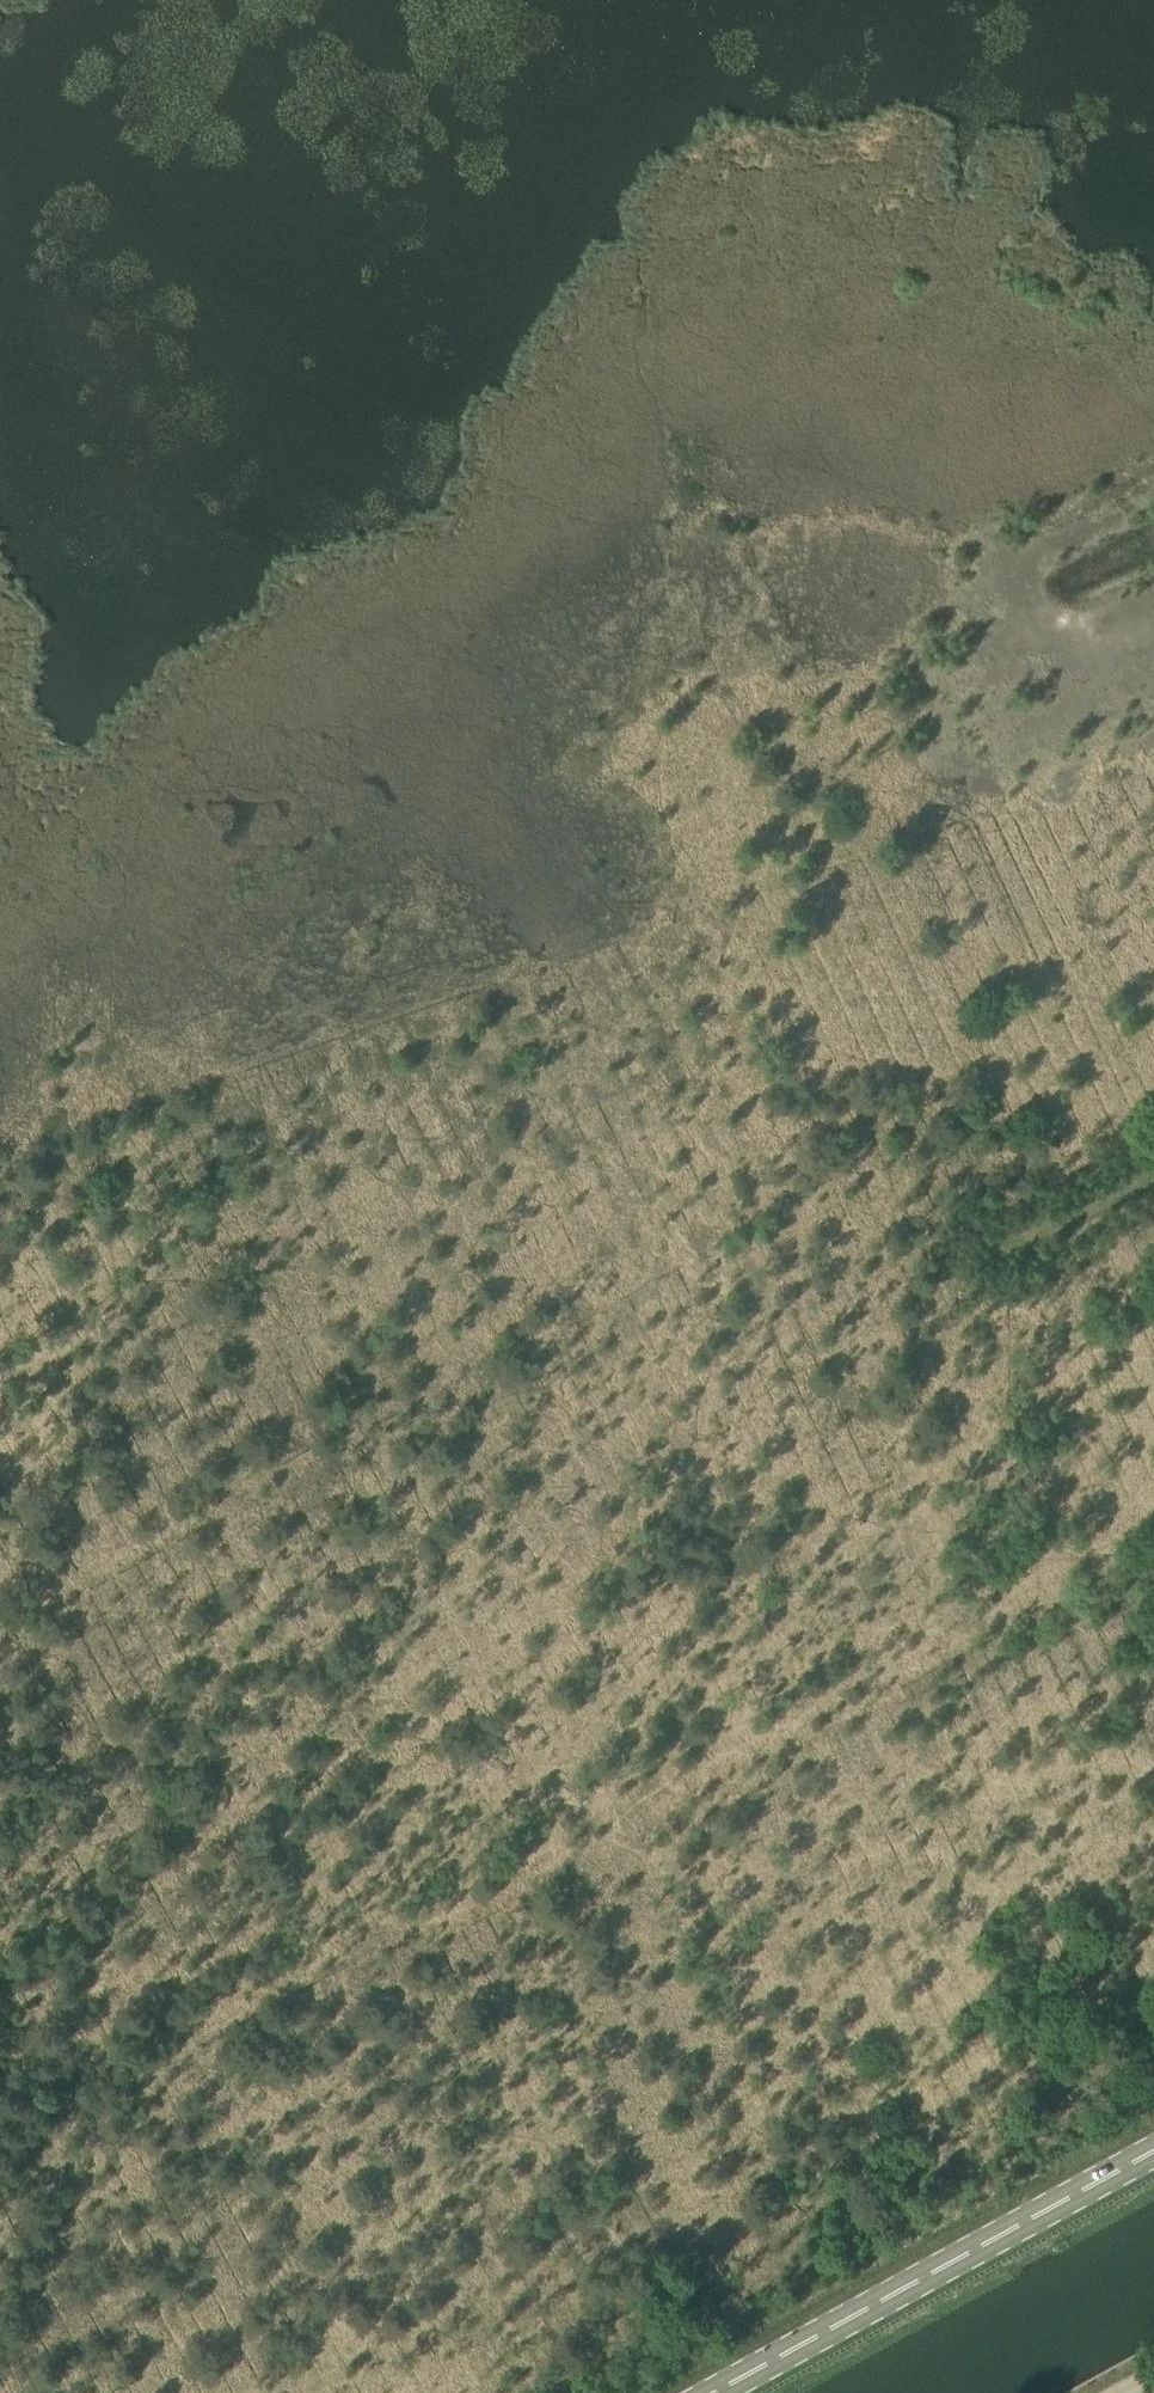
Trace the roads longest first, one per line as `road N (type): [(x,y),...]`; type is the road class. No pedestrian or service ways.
road 1 (secondary): [(717,2392),(1153,2153)]

